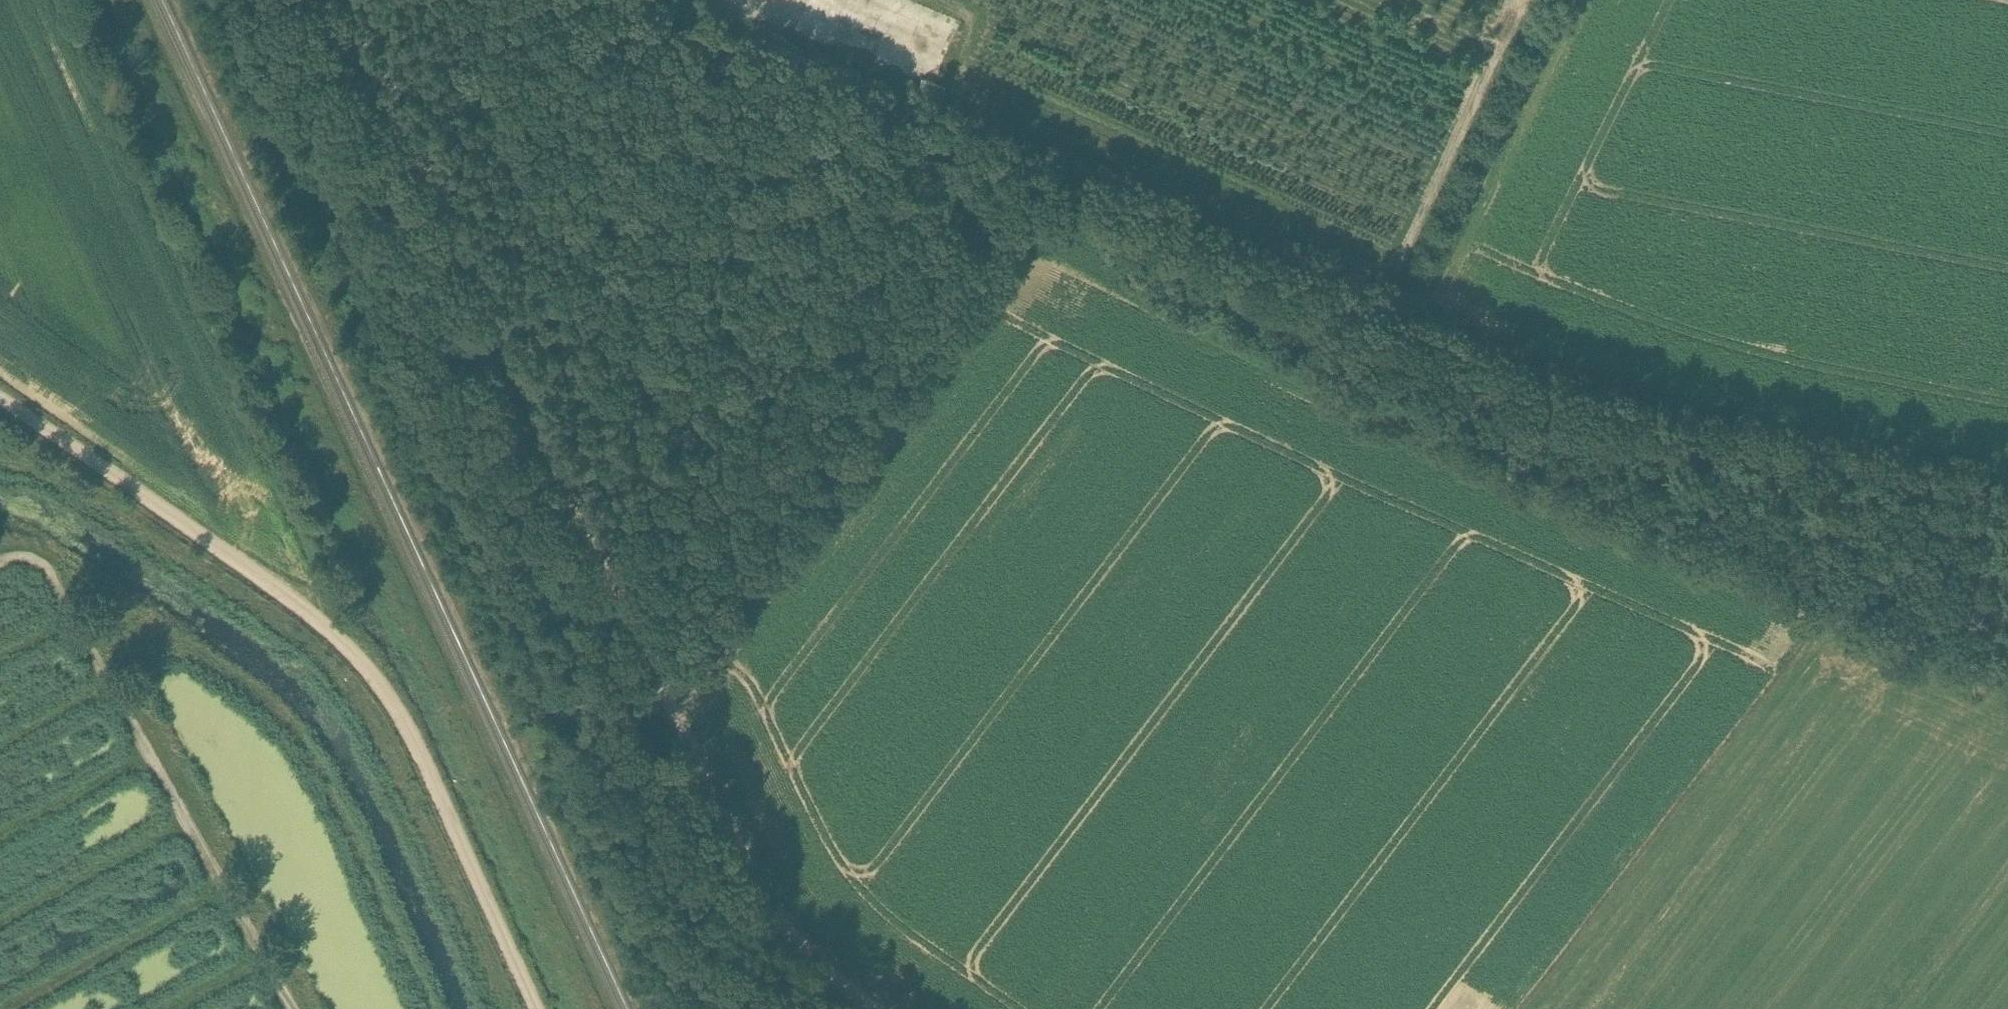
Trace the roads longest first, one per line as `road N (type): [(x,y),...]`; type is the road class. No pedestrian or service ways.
road 1 (track): [(876,1008),(782,930),(514,372),(346,0)]
road 2 (track): [(537,1008),(386,691),(337,638),(0,402)]

